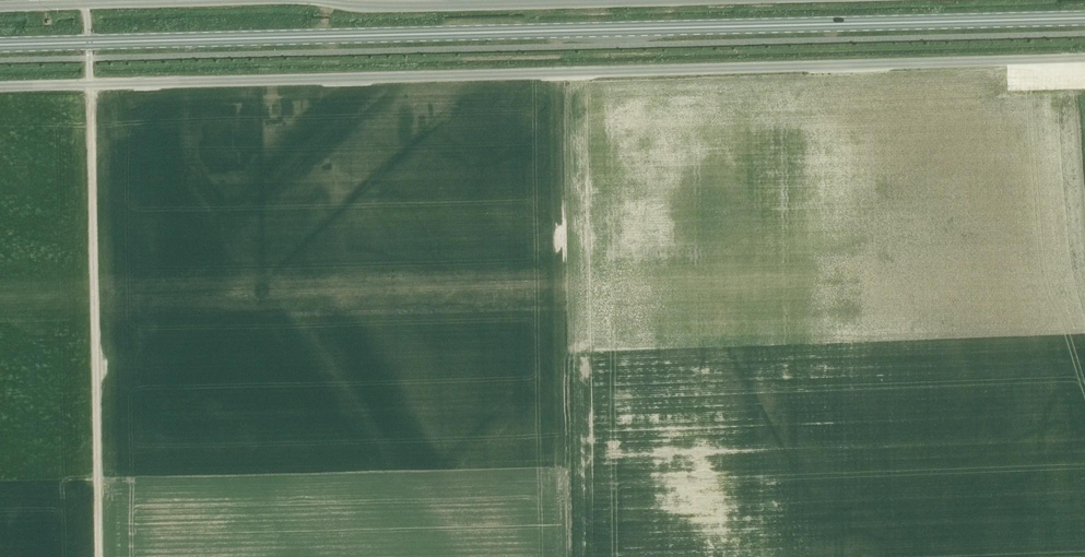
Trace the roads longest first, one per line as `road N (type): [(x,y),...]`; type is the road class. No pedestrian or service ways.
road 1 (unclassified): [(0,86),(1084,59)]
road 2 (primary): [(0,44),(1084,18)]
road 3 (track): [(91,83),(101,556)]
road 4 (unclassified): [(315,0),(370,8),(660,0)]
road 5 (unclassified): [(0,6),(246,0)]

